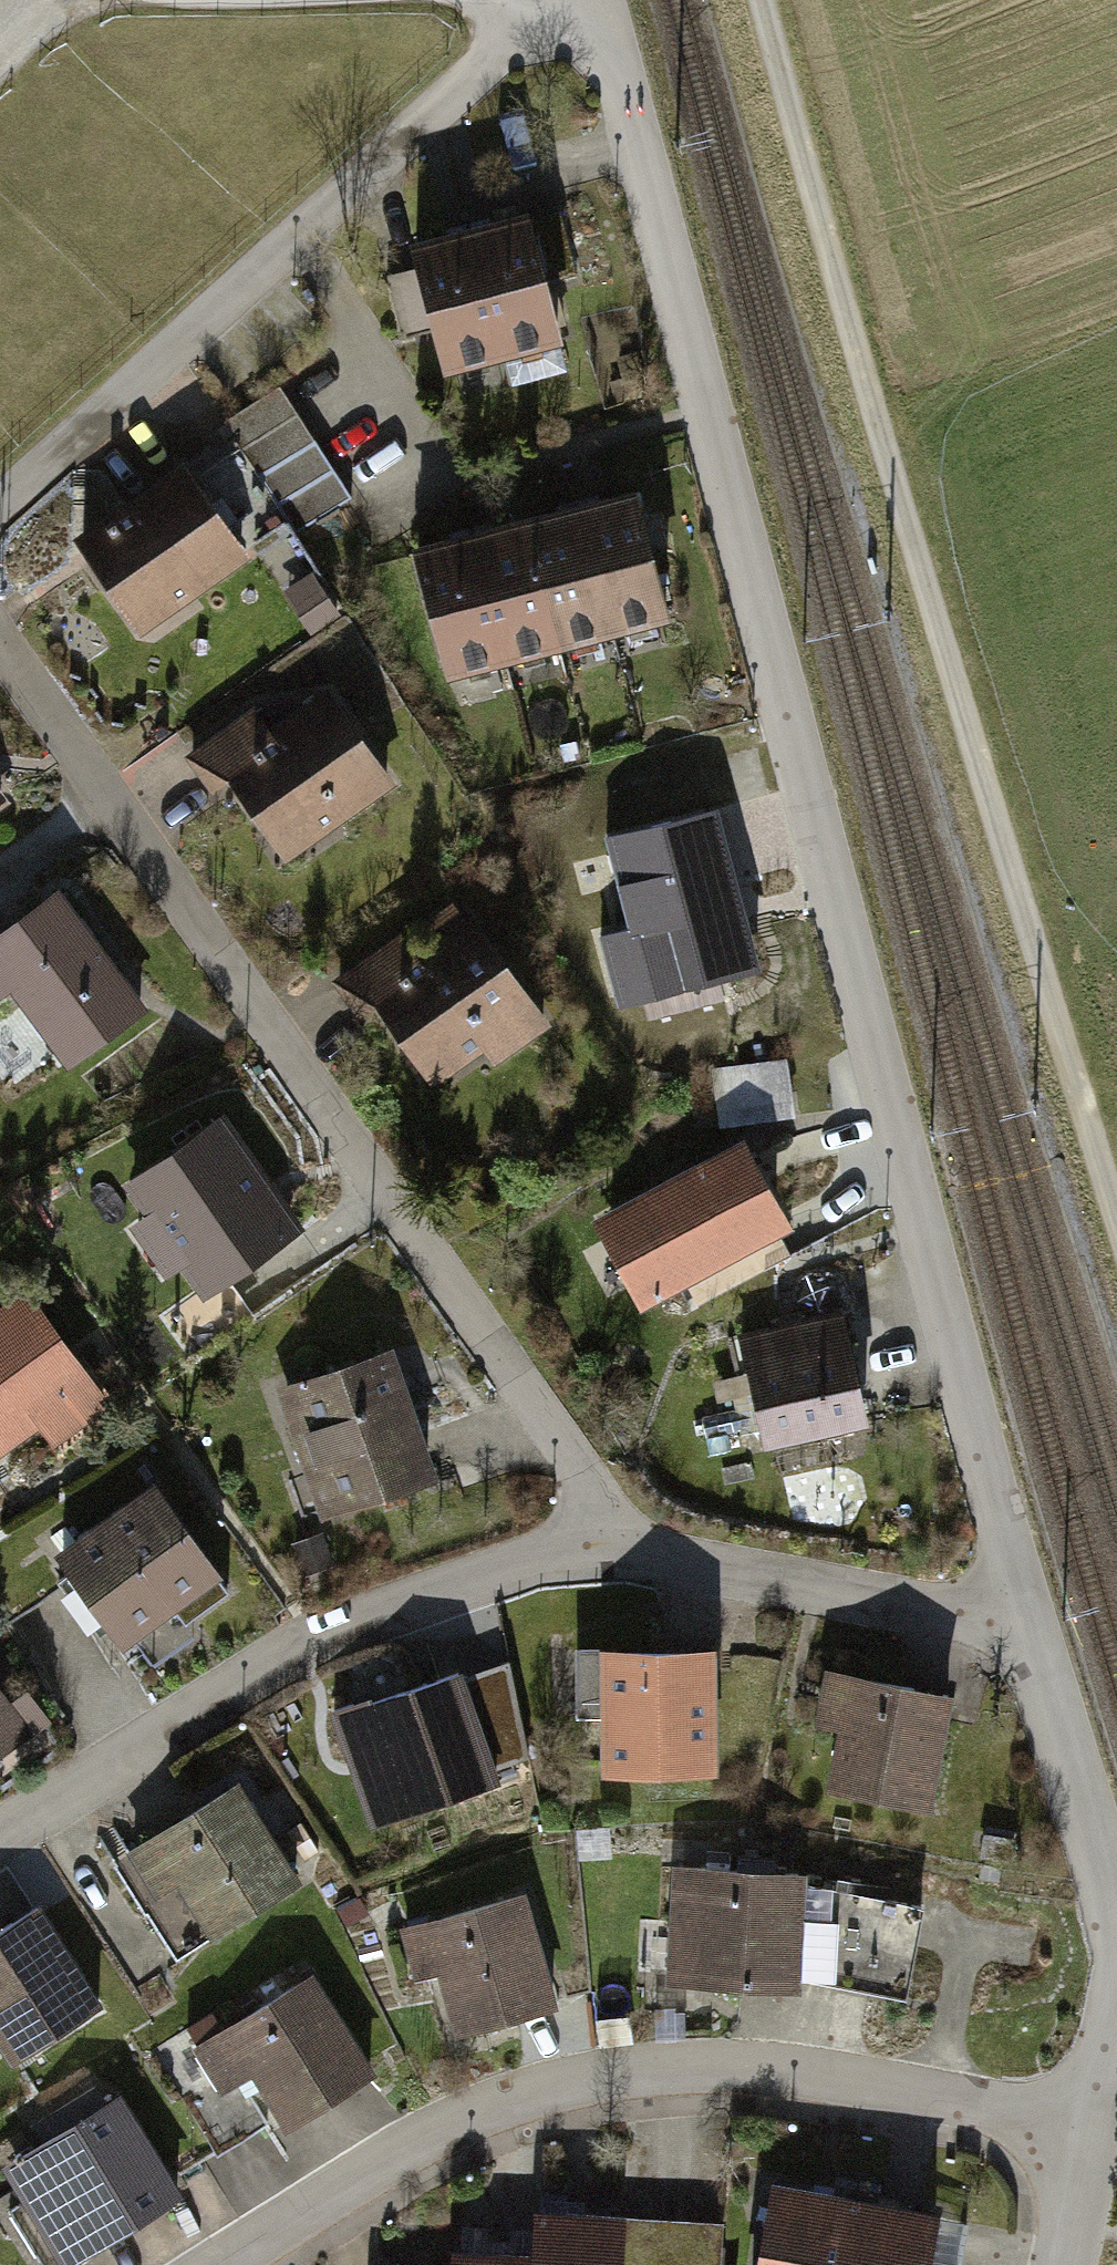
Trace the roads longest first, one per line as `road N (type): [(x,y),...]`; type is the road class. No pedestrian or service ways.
road 1 (residential): [(604,0),(1033,1632)]
road 2 (track): [(762,0),(1116,1205)]
road 3 (residential): [(0,640),(532,1400),(590,1490),(619,1554)]
road 4 (residential): [(226,2264),(425,2141),(538,2093),(657,2068),(793,2071),(1093,2128)]
road 5 (residential): [(585,0),(487,64),(0,506)]
road 6 (residential): [(619,1554),(550,1558),(303,1652),(0,1835)]
road 7 (residential): [(1033,1632),(619,1554)]
road 8 (residential): [(1033,1632),(1116,1901)]
road 9 (residential): [(1093,2128),(1066,2264)]

